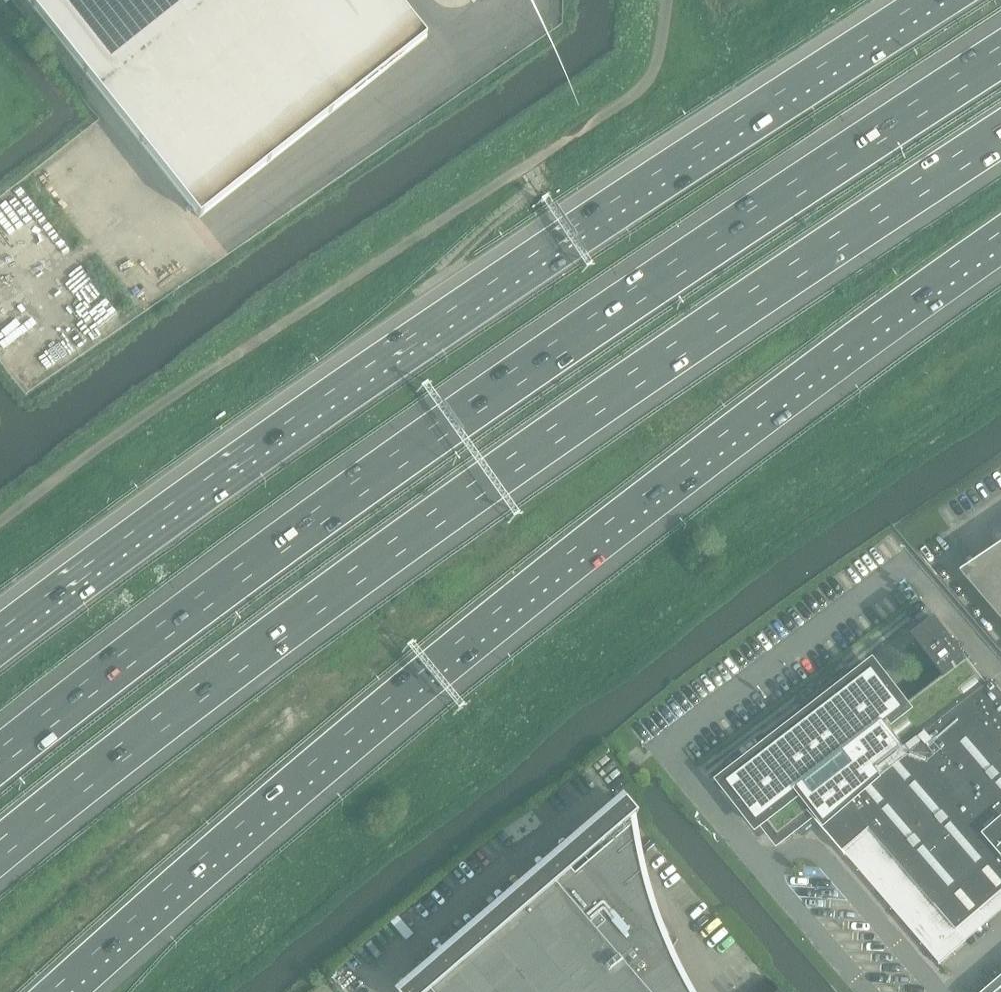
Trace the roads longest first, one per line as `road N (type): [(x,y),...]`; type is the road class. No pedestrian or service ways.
road 1 (motorway): [(0,851),(562,429),(1000,135)]
road 2 (motorway): [(1000,56),(520,376),(0,759)]
road 3 (motorway): [(50,991),(571,550),(1000,231)]
road 4 (motorway): [(935,0),(333,398),(0,640)]
road 5 (track): [(0,524),(153,407),(629,101),(647,82),(661,43),(666,0)]

